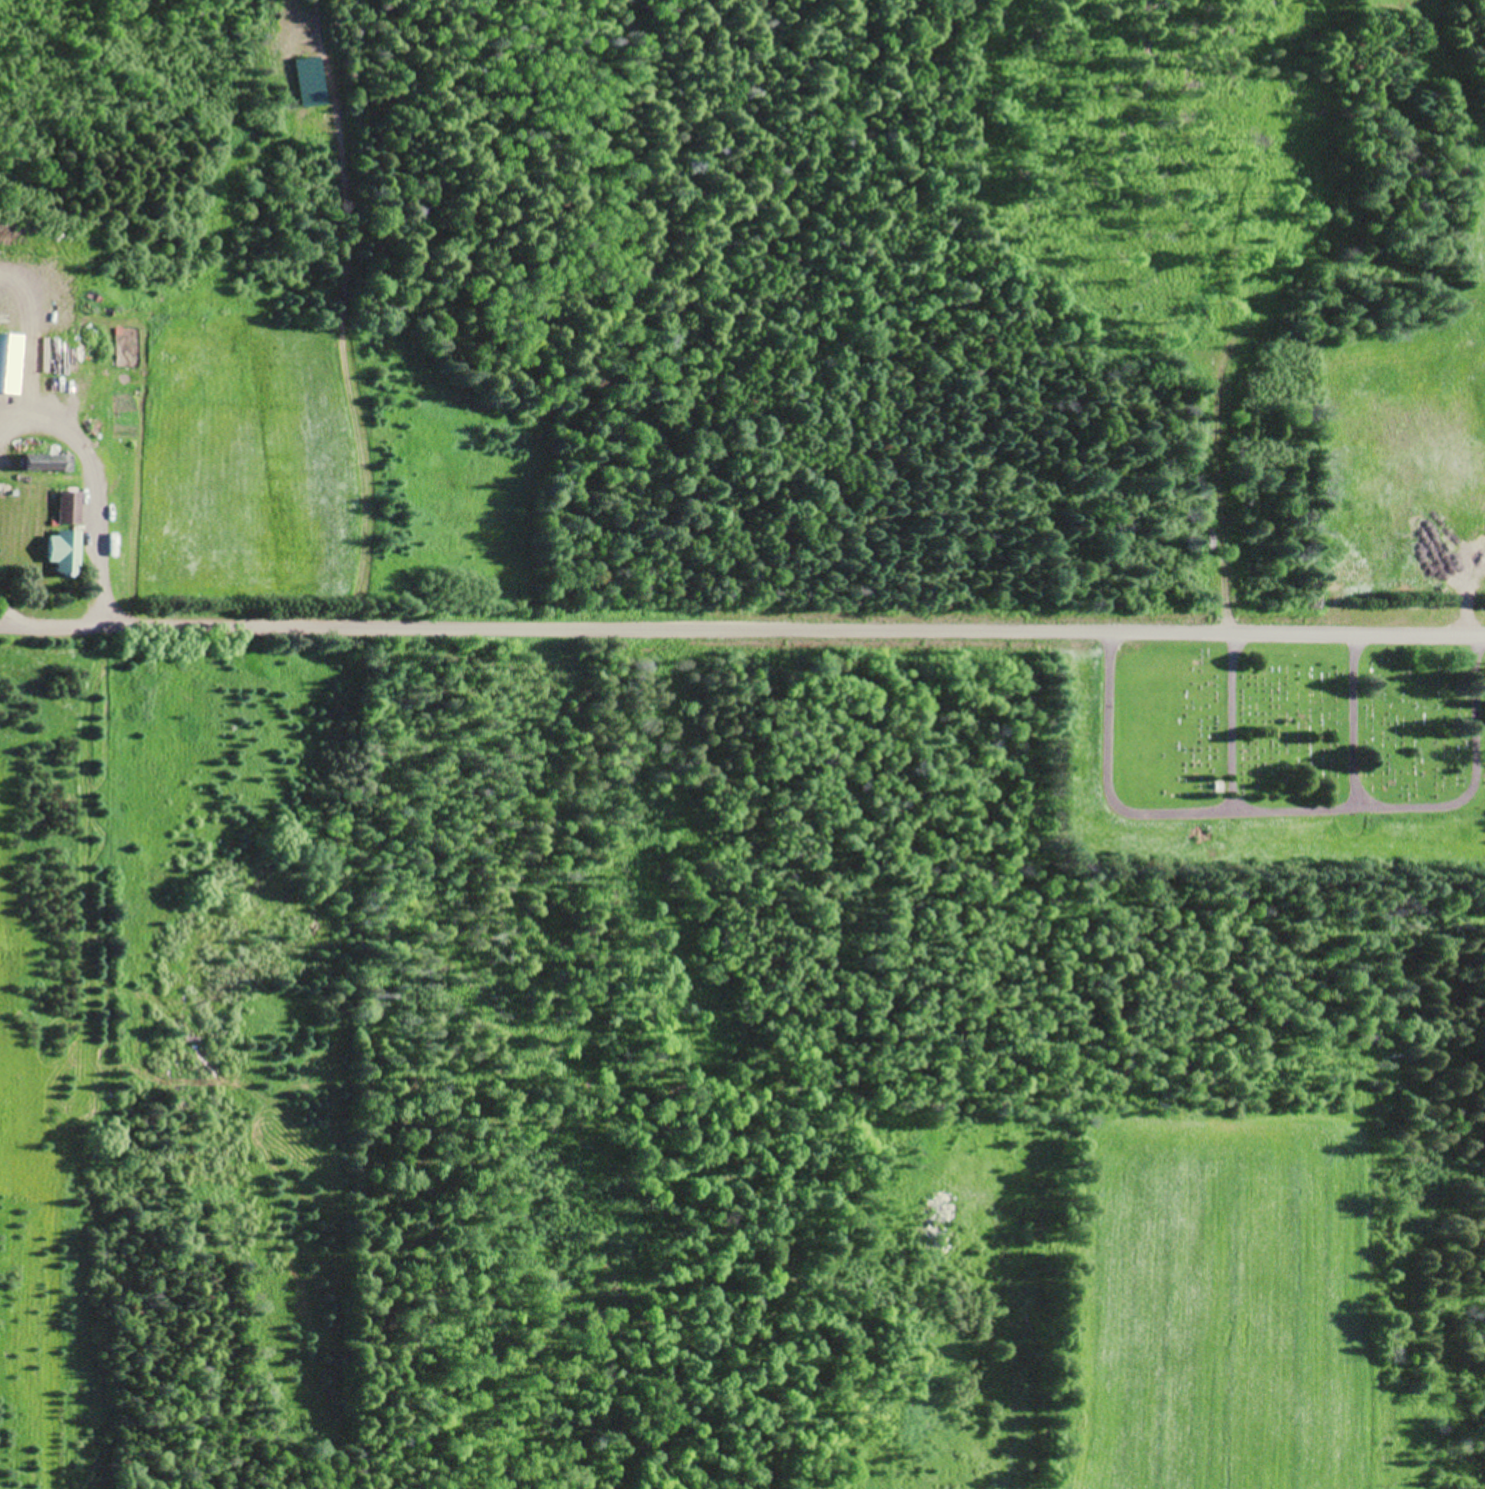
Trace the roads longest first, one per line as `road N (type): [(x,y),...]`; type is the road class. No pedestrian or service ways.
road 1 (residential): [(1484,642),(0,626)]

